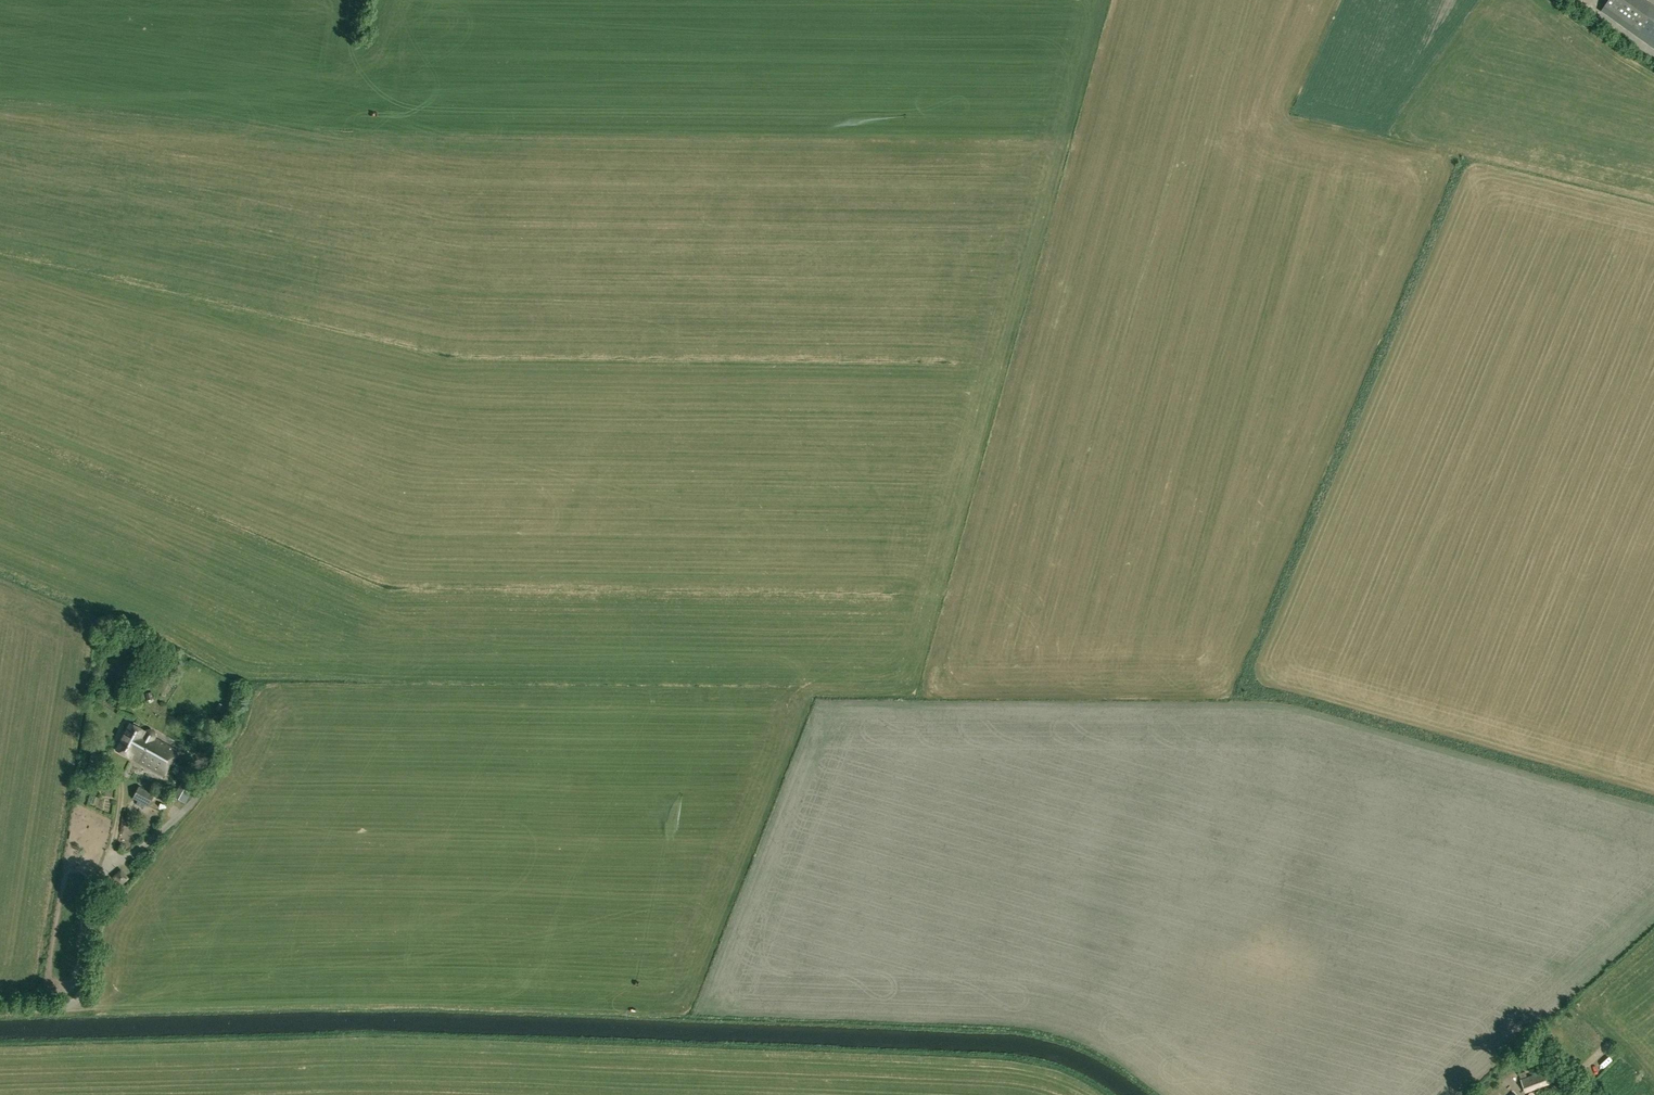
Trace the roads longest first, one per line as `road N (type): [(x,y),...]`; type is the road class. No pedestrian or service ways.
road 1 (unclassified): [(0,1009),(80,1001),(98,887),(187,805),(259,692)]

